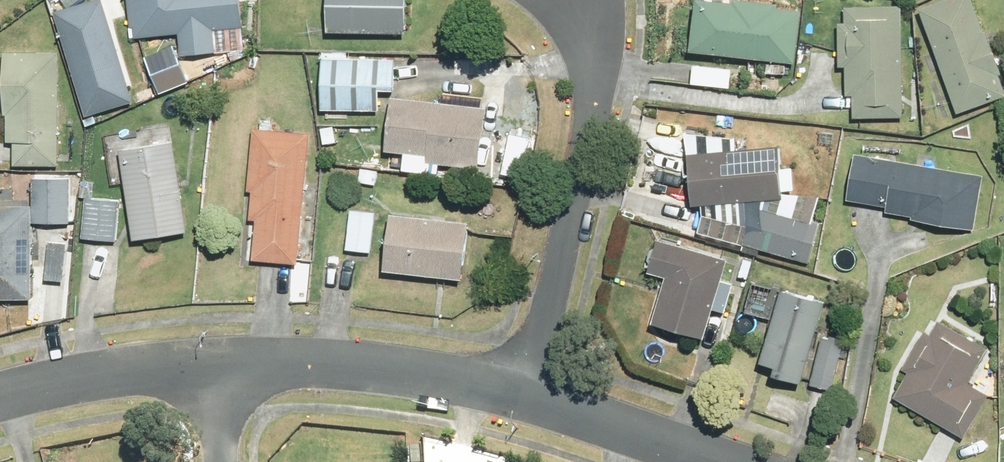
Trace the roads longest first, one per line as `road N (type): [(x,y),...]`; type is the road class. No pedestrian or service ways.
road 1 (residential): [(579,0),(591,36),(593,96),(540,399)]
road 2 (residential): [(210,365),(399,363),(540,399)]
road 3 (residential): [(0,395),(210,365)]
road 4 (residential): [(540,399),(723,461)]

